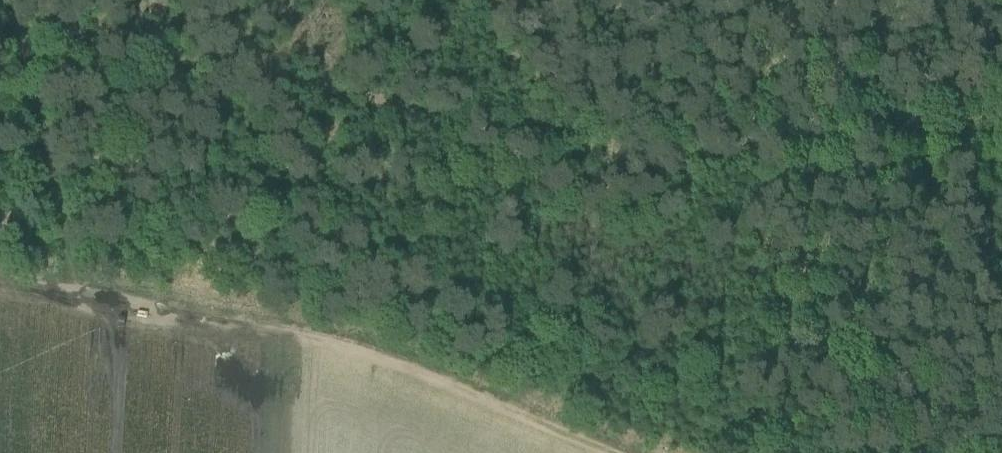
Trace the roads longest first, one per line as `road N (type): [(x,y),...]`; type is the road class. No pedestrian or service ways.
road 1 (track): [(15,36),(665,166),(1001,120)]
road 2 (track): [(602,452),(337,345),(60,289)]
road 3 (track): [(60,289),(15,36)]

